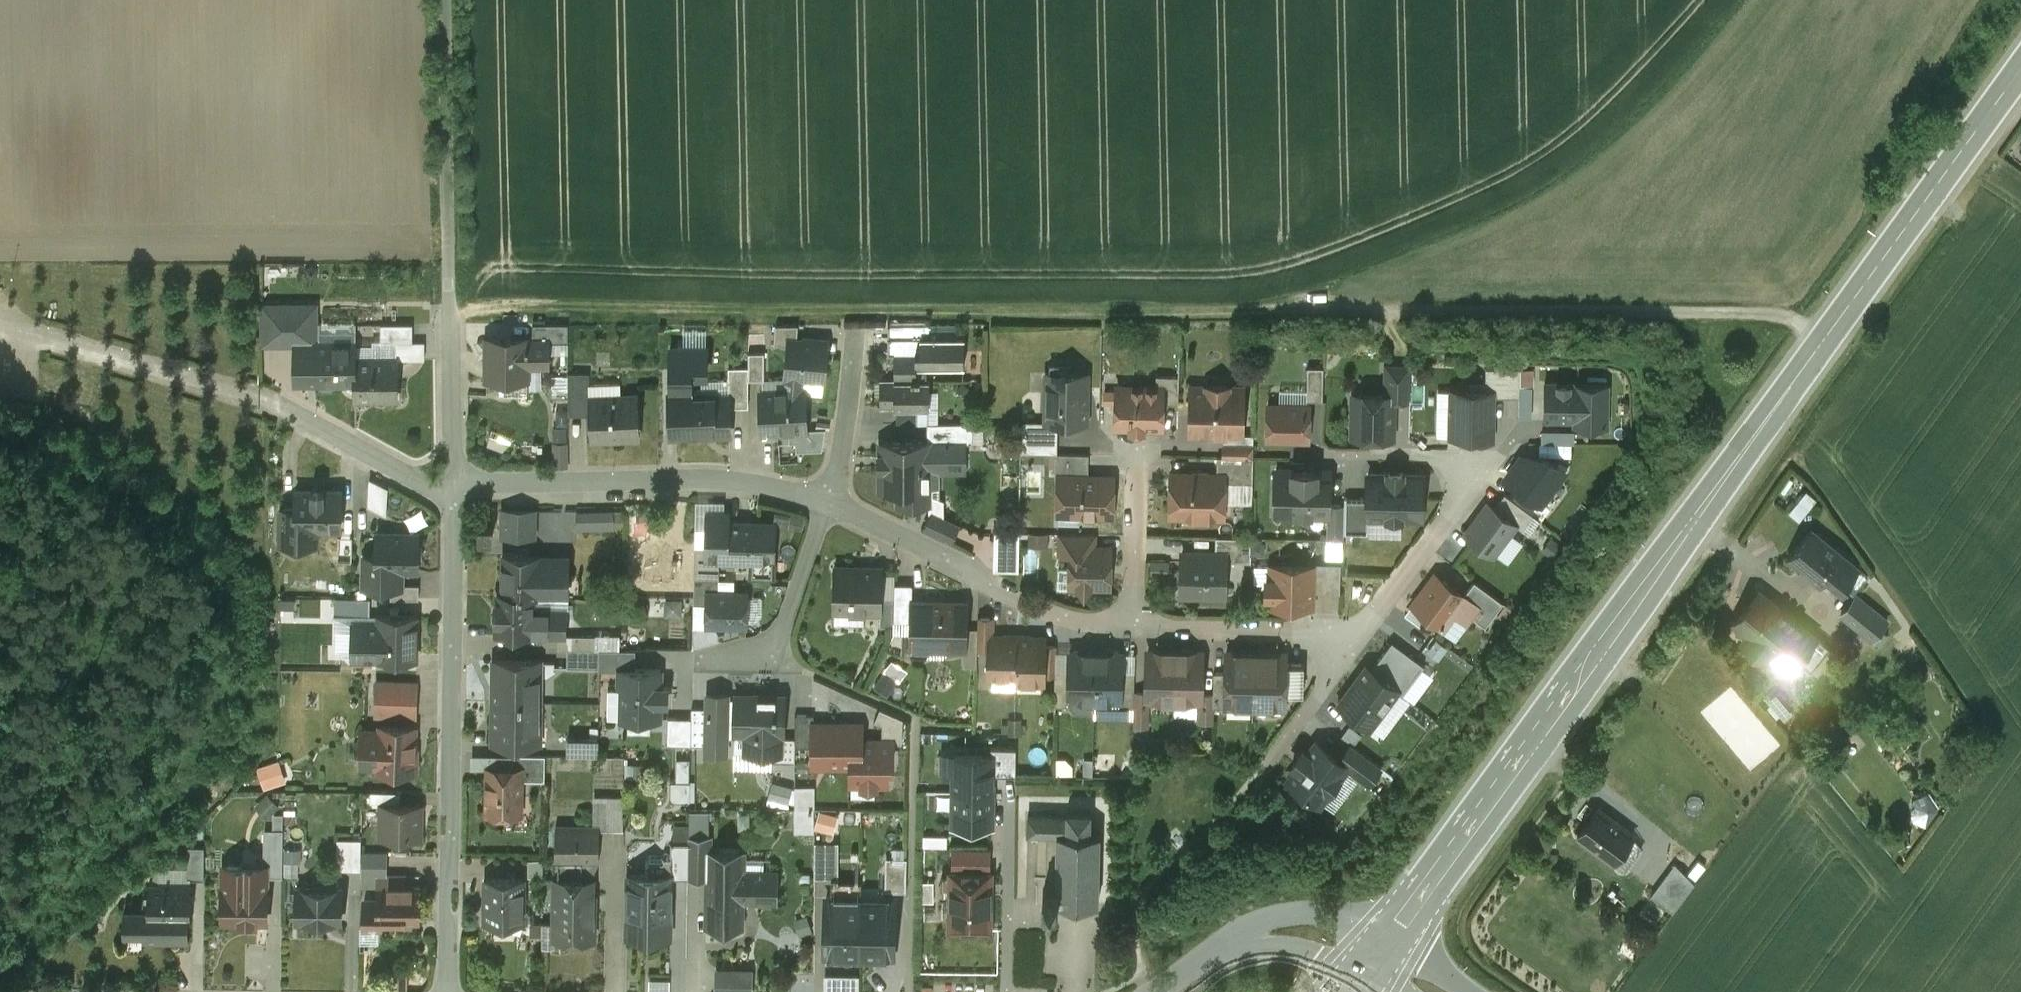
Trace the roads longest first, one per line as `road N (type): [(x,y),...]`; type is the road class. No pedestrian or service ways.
road 1 (track): [(450,315),(1744,313),(1789,316),(1828,332)]
road 2 (secondary): [(1387,938),(2020,67)]
road 3 (residential): [(455,488),(448,991)]
road 4 (residential): [(455,488),(703,479),(832,504)]
road 5 (residential): [(1361,631),(1454,509),(1469,471),(1435,457),(1327,453)]
road 6 (residential): [(832,504),(1047,607),(1136,626)]
road 7 (unclassified): [(446,0),(449,270)]
road 8 (residential): [(1136,626),(1361,631)]
road 9 (residential): [(705,656),(782,639),(832,504)]
road 10 (residential): [(449,270),(455,488)]
road 11 (residential): [(281,407),(418,480),(455,488)]
road 12 (residential): [(832,504),(857,315)]
road 13 (residential): [(1259,775),(1361,631)]
road 14 (residential): [(1136,626),(1138,452)]
road 15 (tertiary): [(1387,938),(1335,915),(1304,914),(1245,939)]
road 16 (tertiary): [(1245,939),(1282,942),(1357,977)]

